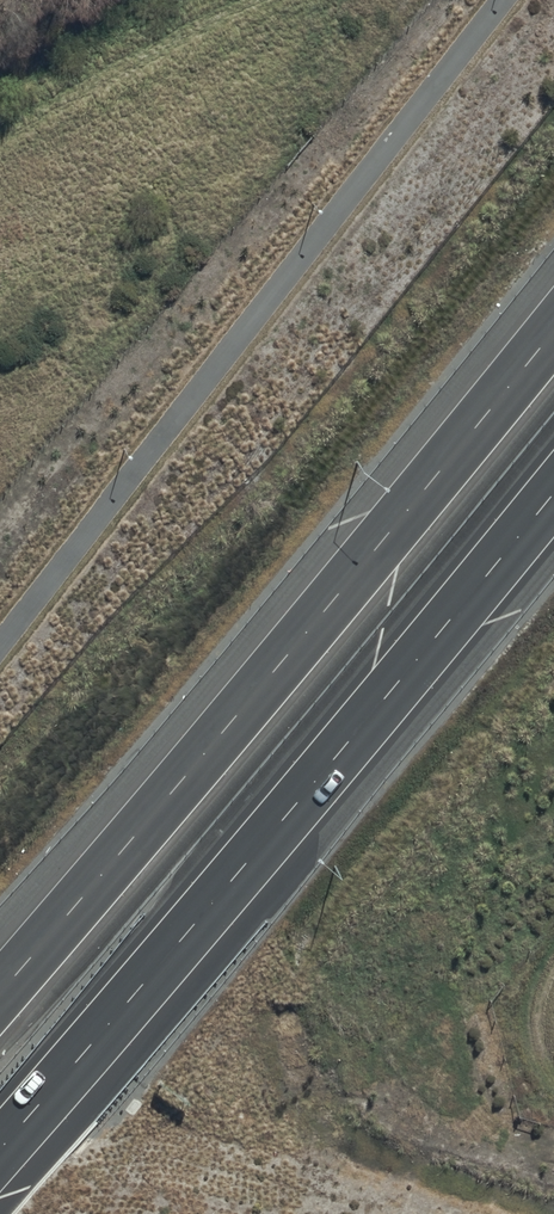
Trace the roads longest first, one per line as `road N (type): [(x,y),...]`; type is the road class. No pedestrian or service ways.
road 1 (motorway): [(0,992),(553,331)]
road 2 (motorway): [(553,494),(0,1149)]

